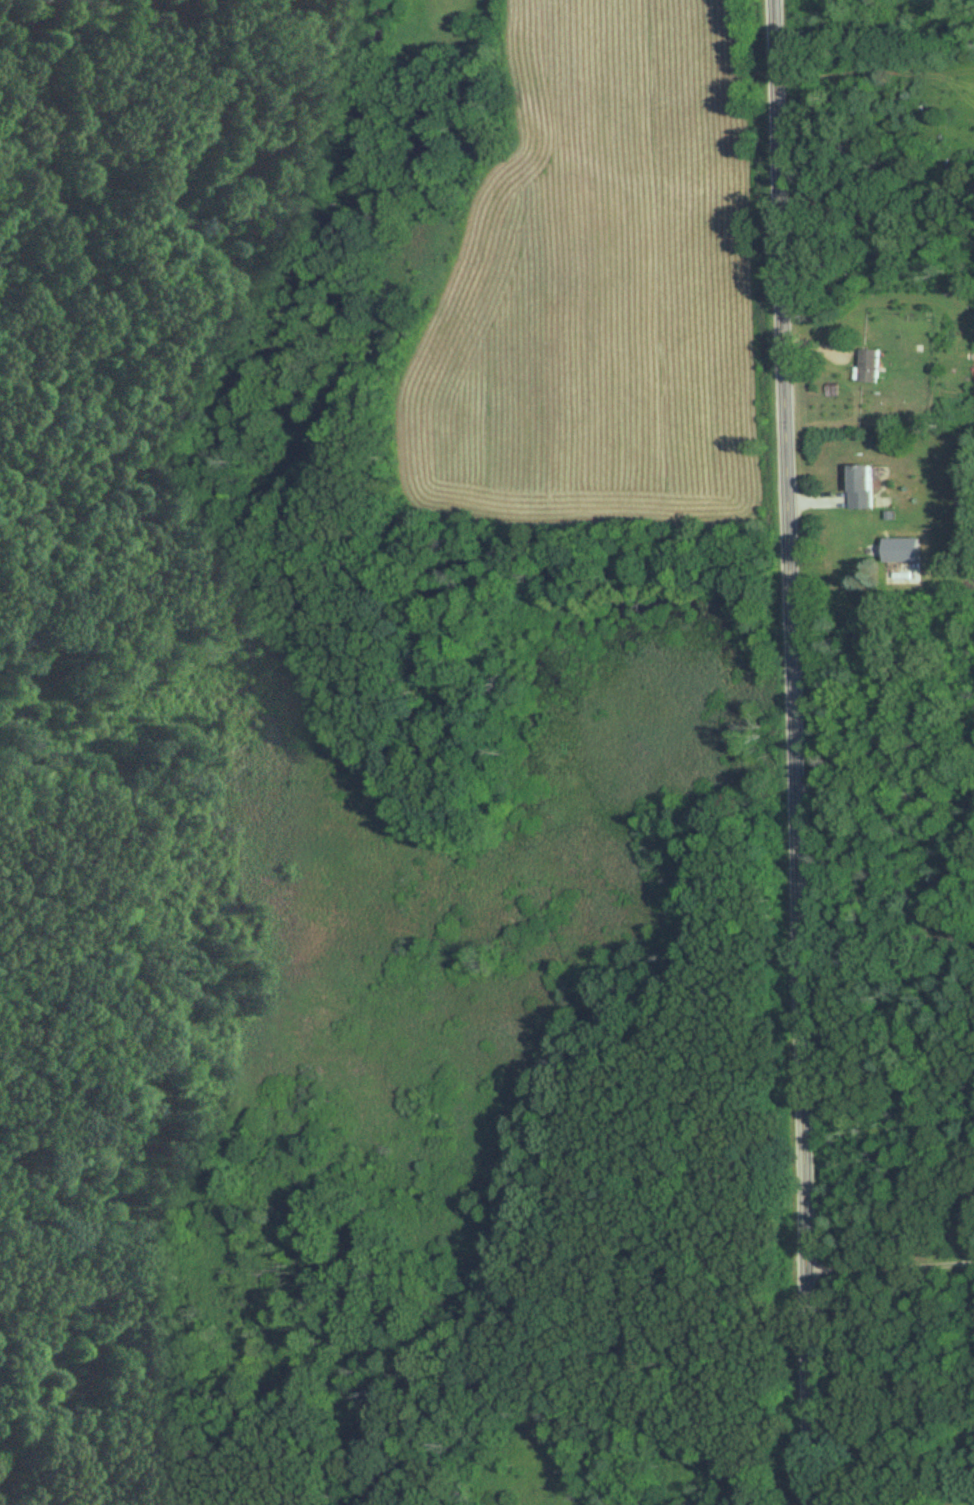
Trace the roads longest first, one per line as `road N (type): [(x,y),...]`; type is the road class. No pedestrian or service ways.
road 1 (residential): [(806,1504),(767,0)]

